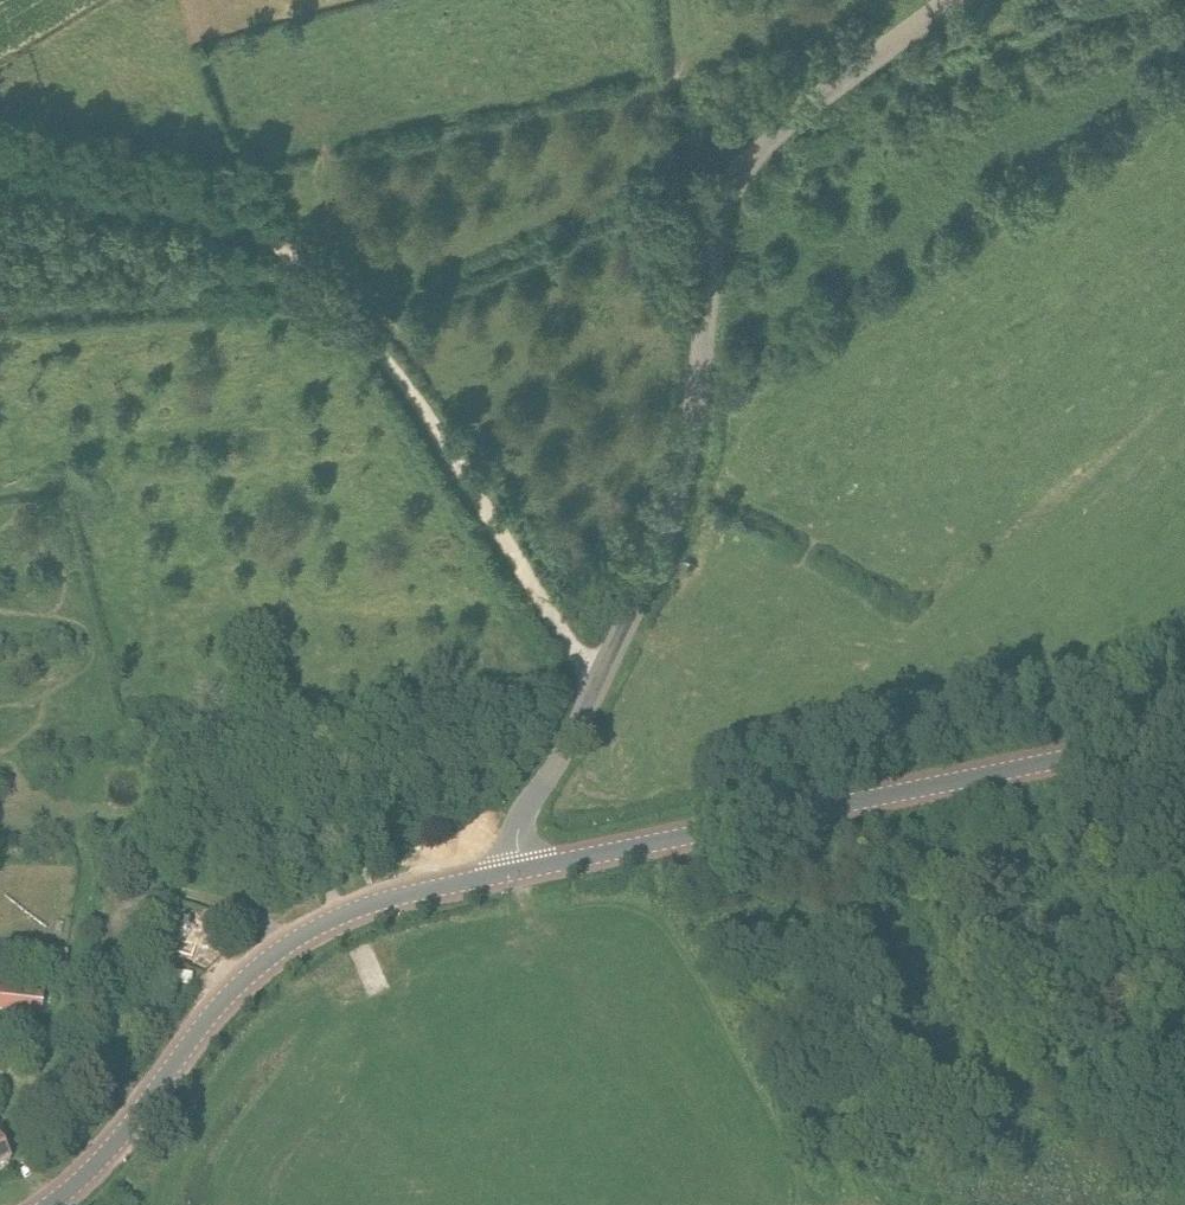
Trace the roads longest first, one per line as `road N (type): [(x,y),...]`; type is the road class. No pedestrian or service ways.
road 1 (unclassified): [(522,868),(521,812),(582,714),(674,500),(728,195),(751,158),(794,117),(950,0)]
road 2 (track): [(0,165),(196,215),(299,264),(412,400),(597,683)]
road 3 (secondary): [(522,868),(1184,734)]
road 4 (secondary): [(47,1204),(108,1151),(225,996),(302,931),(373,901),(522,868)]

